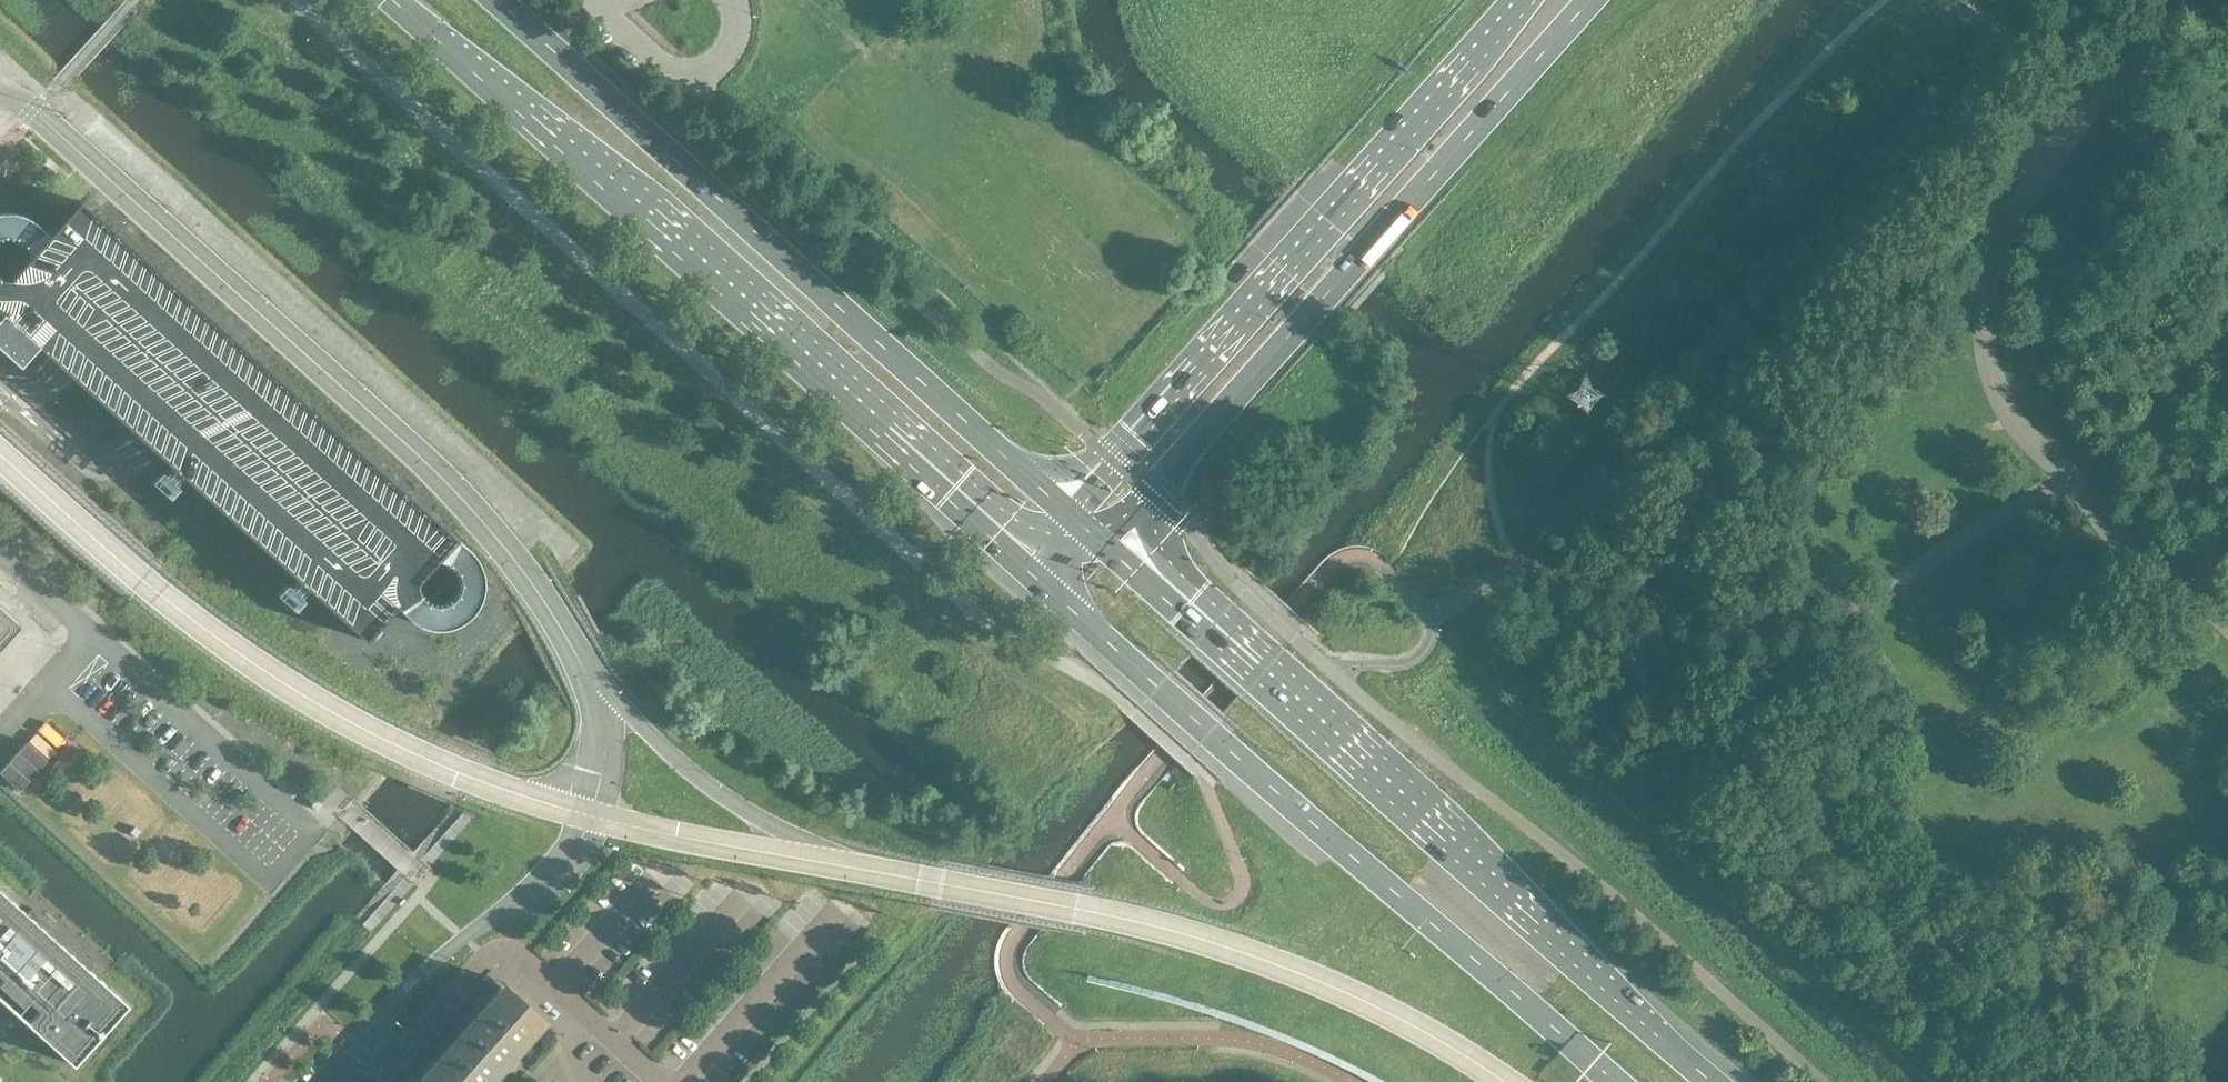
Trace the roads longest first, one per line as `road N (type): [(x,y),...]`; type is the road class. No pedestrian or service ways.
road 1 (trunk): [(389,0),(1033,575)]
road 2 (trunk): [(1715,1081),(1104,545)]
road 3 (trunk): [(1033,575),(1224,751),(1614,1081)]
road 4 (trunk): [(1062,506),(500,0)]
road 5 (primary): [(1104,545),(1590,0)]
road 6 (primary): [(1514,0),(1062,506)]
road 7 (residential): [(356,1046),(401,1048),(488,957),(517,955),(667,1081)]
road 8 (unclassified): [(0,382),(85,452),(124,461),(151,447)]
road 9 (unclassified): [(692,77),(661,66),(582,1)]

